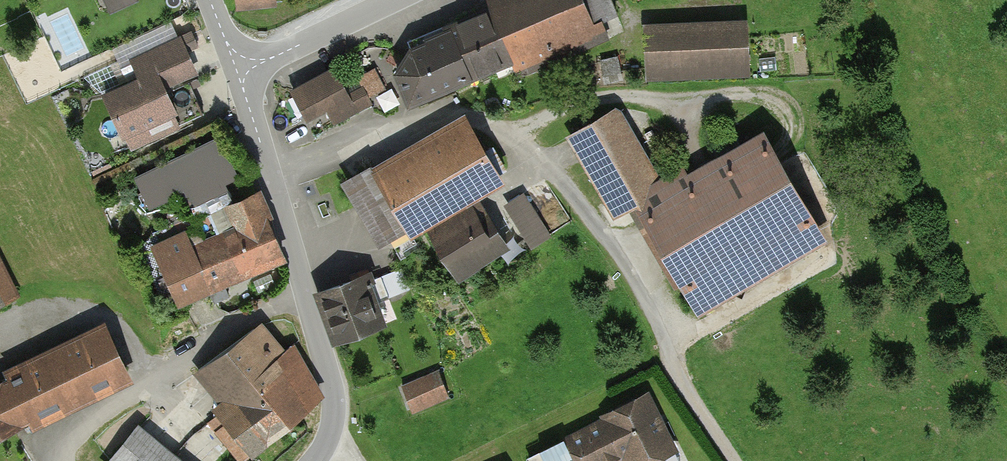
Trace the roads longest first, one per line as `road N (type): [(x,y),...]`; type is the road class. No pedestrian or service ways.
road 1 (unclassified): [(243,66),(243,92),(335,395),(337,415),(315,460)]
road 2 (unclassified): [(394,0),(243,66)]

